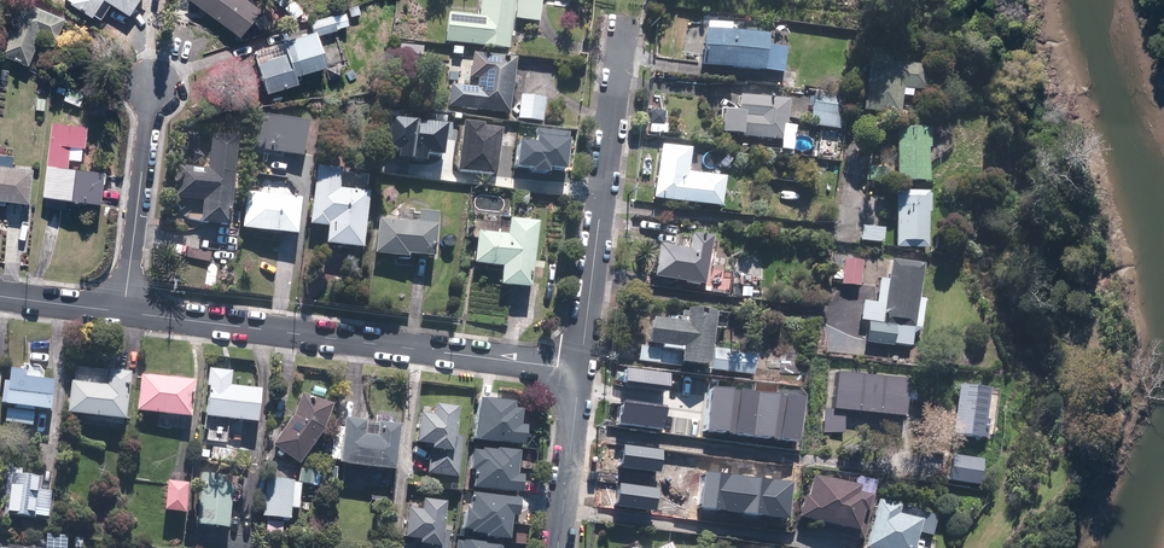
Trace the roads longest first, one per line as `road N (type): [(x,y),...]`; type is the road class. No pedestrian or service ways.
road 1 (residential): [(580,371),(124,312)]
road 2 (residential): [(580,371),(626,21)]
road 3 (residential): [(152,85),(124,312)]
road 4 (residential): [(558,547),(580,371)]
road 5 (residential): [(124,312),(0,297)]

